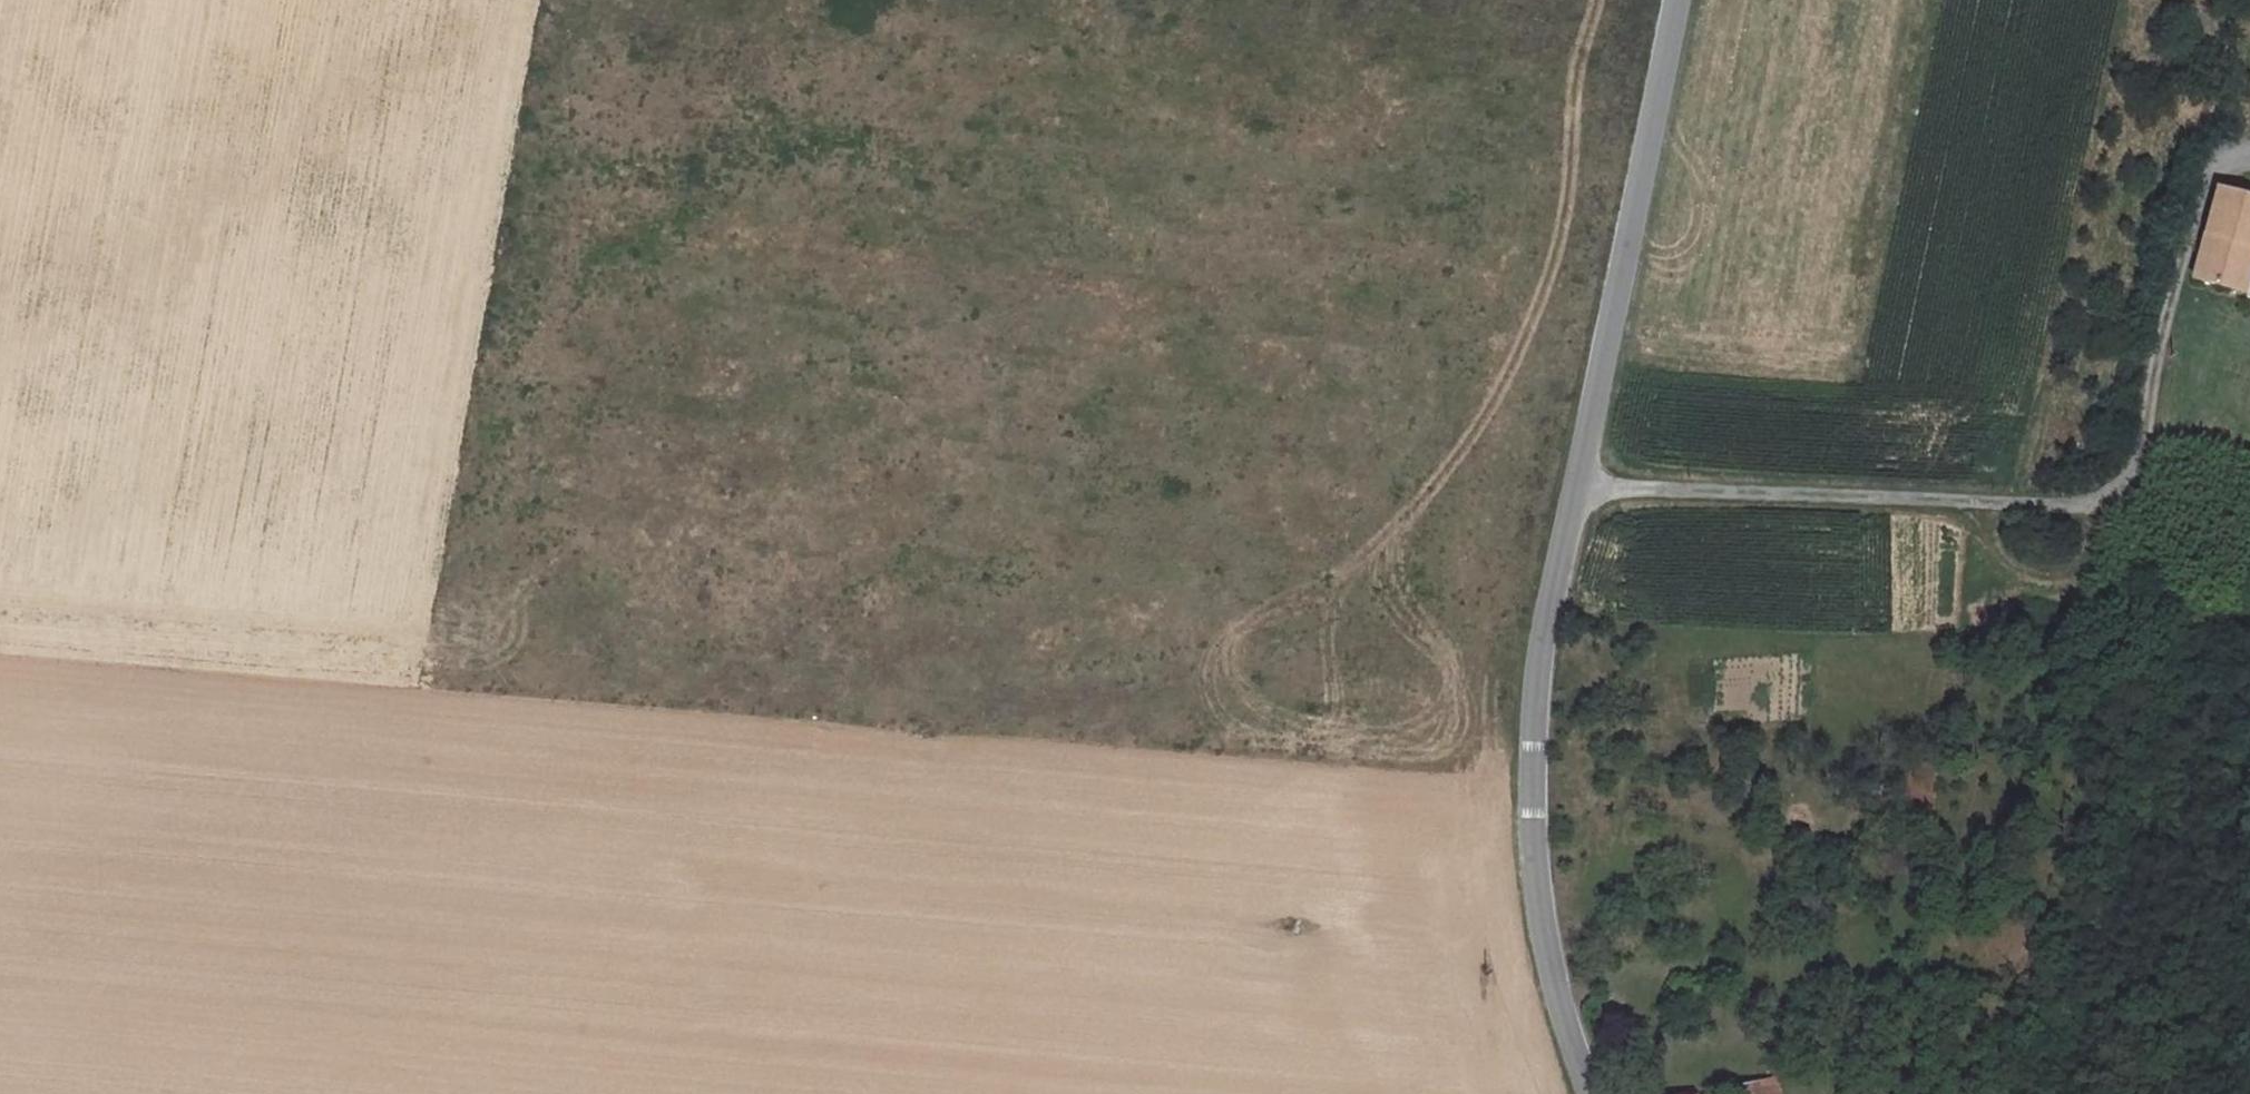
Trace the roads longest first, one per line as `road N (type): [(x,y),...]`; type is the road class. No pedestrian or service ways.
road 1 (residential): [(1596,1093),(1547,958),(1528,826),(1536,696),(1674,0)]
road 2 (track): [(1577,483),(2070,503),(2108,493),(2132,469),(2144,433),(2157,350),(2205,178),(2249,151)]

